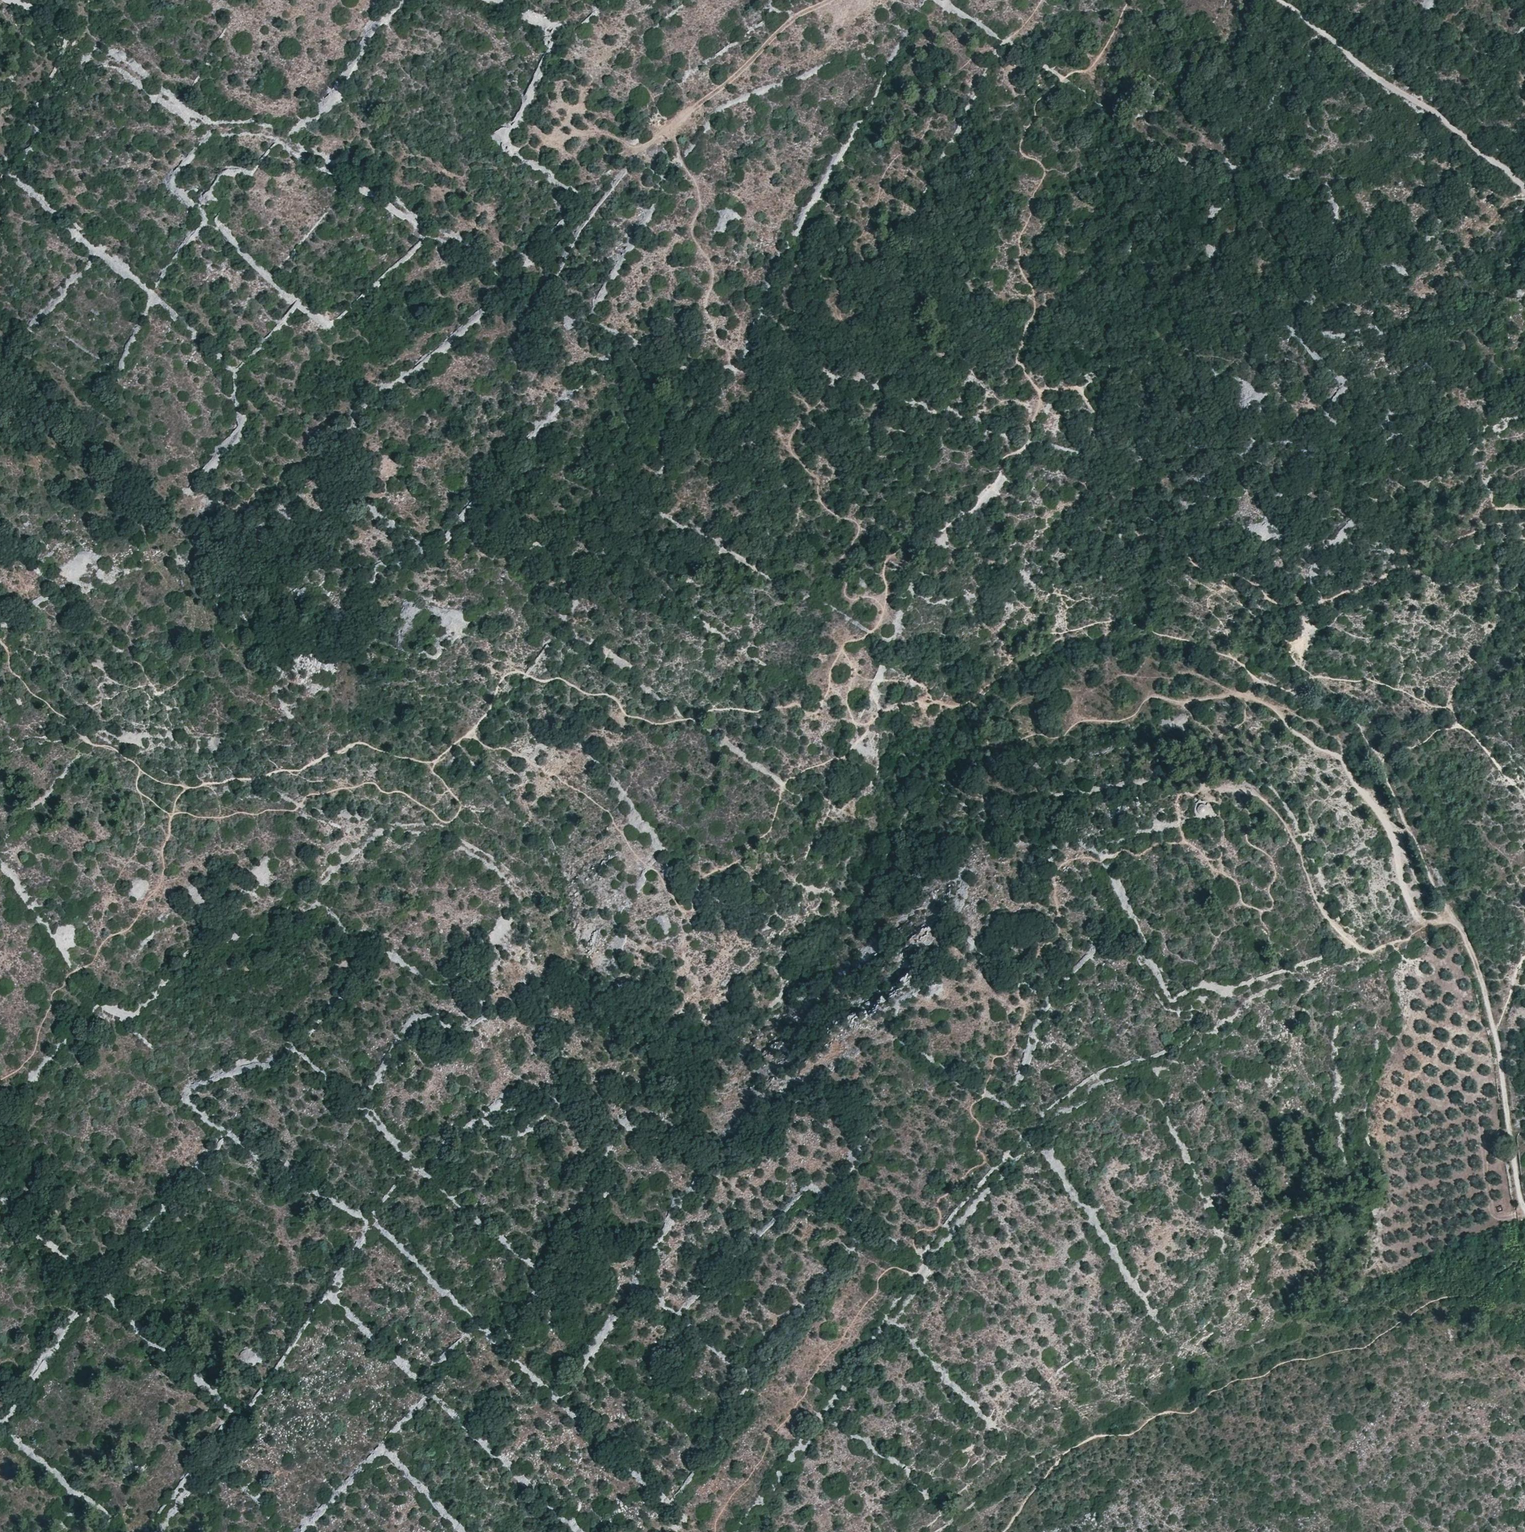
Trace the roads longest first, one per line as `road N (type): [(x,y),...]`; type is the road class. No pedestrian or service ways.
road 1 (track): [(1524,1208),(1478,970),(1378,759)]
road 2 (track): [(1279,0),(1524,188)]
road 3 (track): [(640,148),(823,0)]

